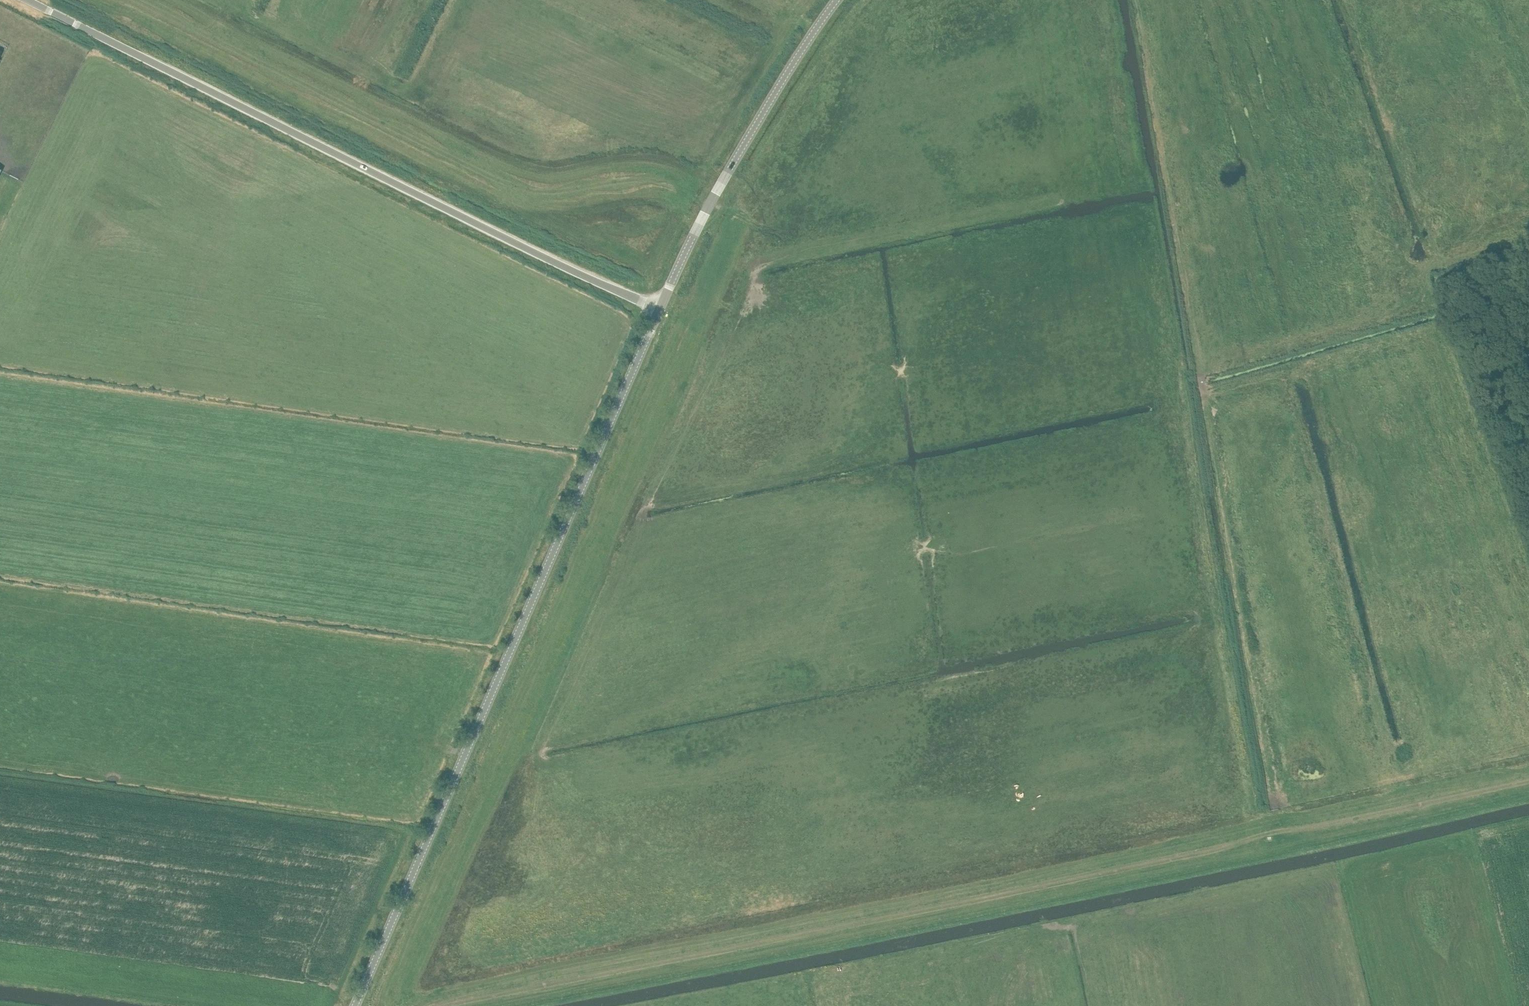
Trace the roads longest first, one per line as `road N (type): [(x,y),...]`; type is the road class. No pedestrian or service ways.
road 1 (tertiary): [(355,1005),(660,309)]
road 2 (unclassified): [(660,309),(28,0)]
road 3 (track): [(141,0),(486,171),(544,190),(631,179),(710,203)]
road 4 (tertiary): [(660,309),(710,203),(836,0)]

